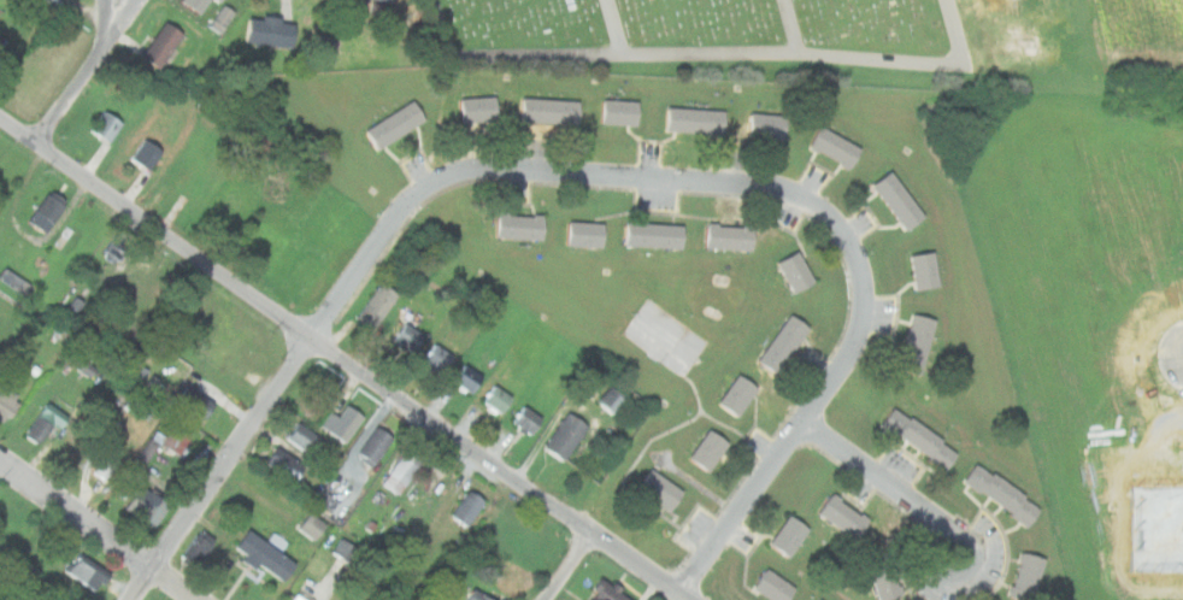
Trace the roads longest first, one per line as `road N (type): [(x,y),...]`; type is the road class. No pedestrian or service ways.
road 1 (residential): [(679,590),(843,365),(863,327),(866,271),(825,211),(755,187),(457,169),(418,192),(312,336)]
road 2 (residential): [(693,599),(0,118)]
road 3 (residential): [(130,599),(312,336)]
road 4 (residential): [(199,599),(0,460)]
road 5 (residential): [(965,545),(804,422)]
road 6 (residential): [(41,147),(133,0)]

